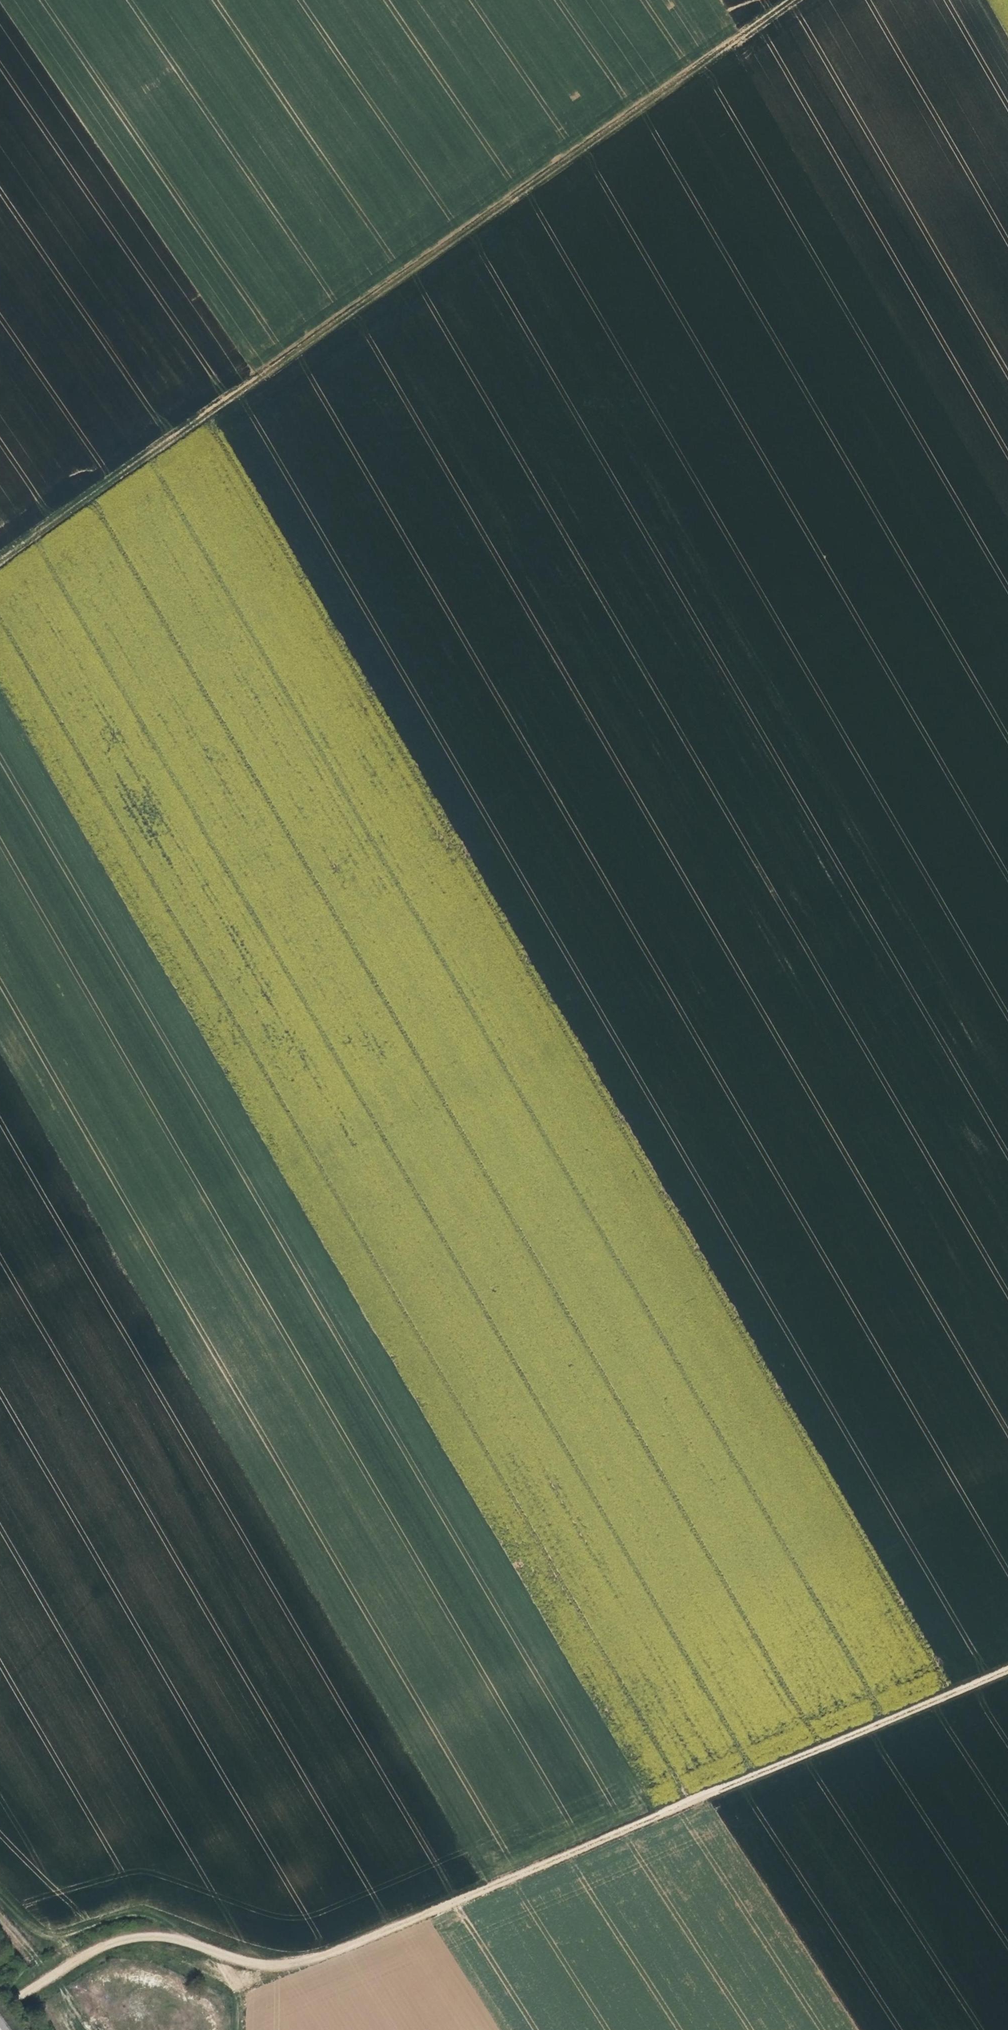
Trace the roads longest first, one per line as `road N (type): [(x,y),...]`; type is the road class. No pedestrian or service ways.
road 1 (track): [(0,2011),(81,1957),(136,1934),(165,1932),(264,1963),(320,1957),(1007,1669)]
road 2 (track): [(0,560),(791,0)]

